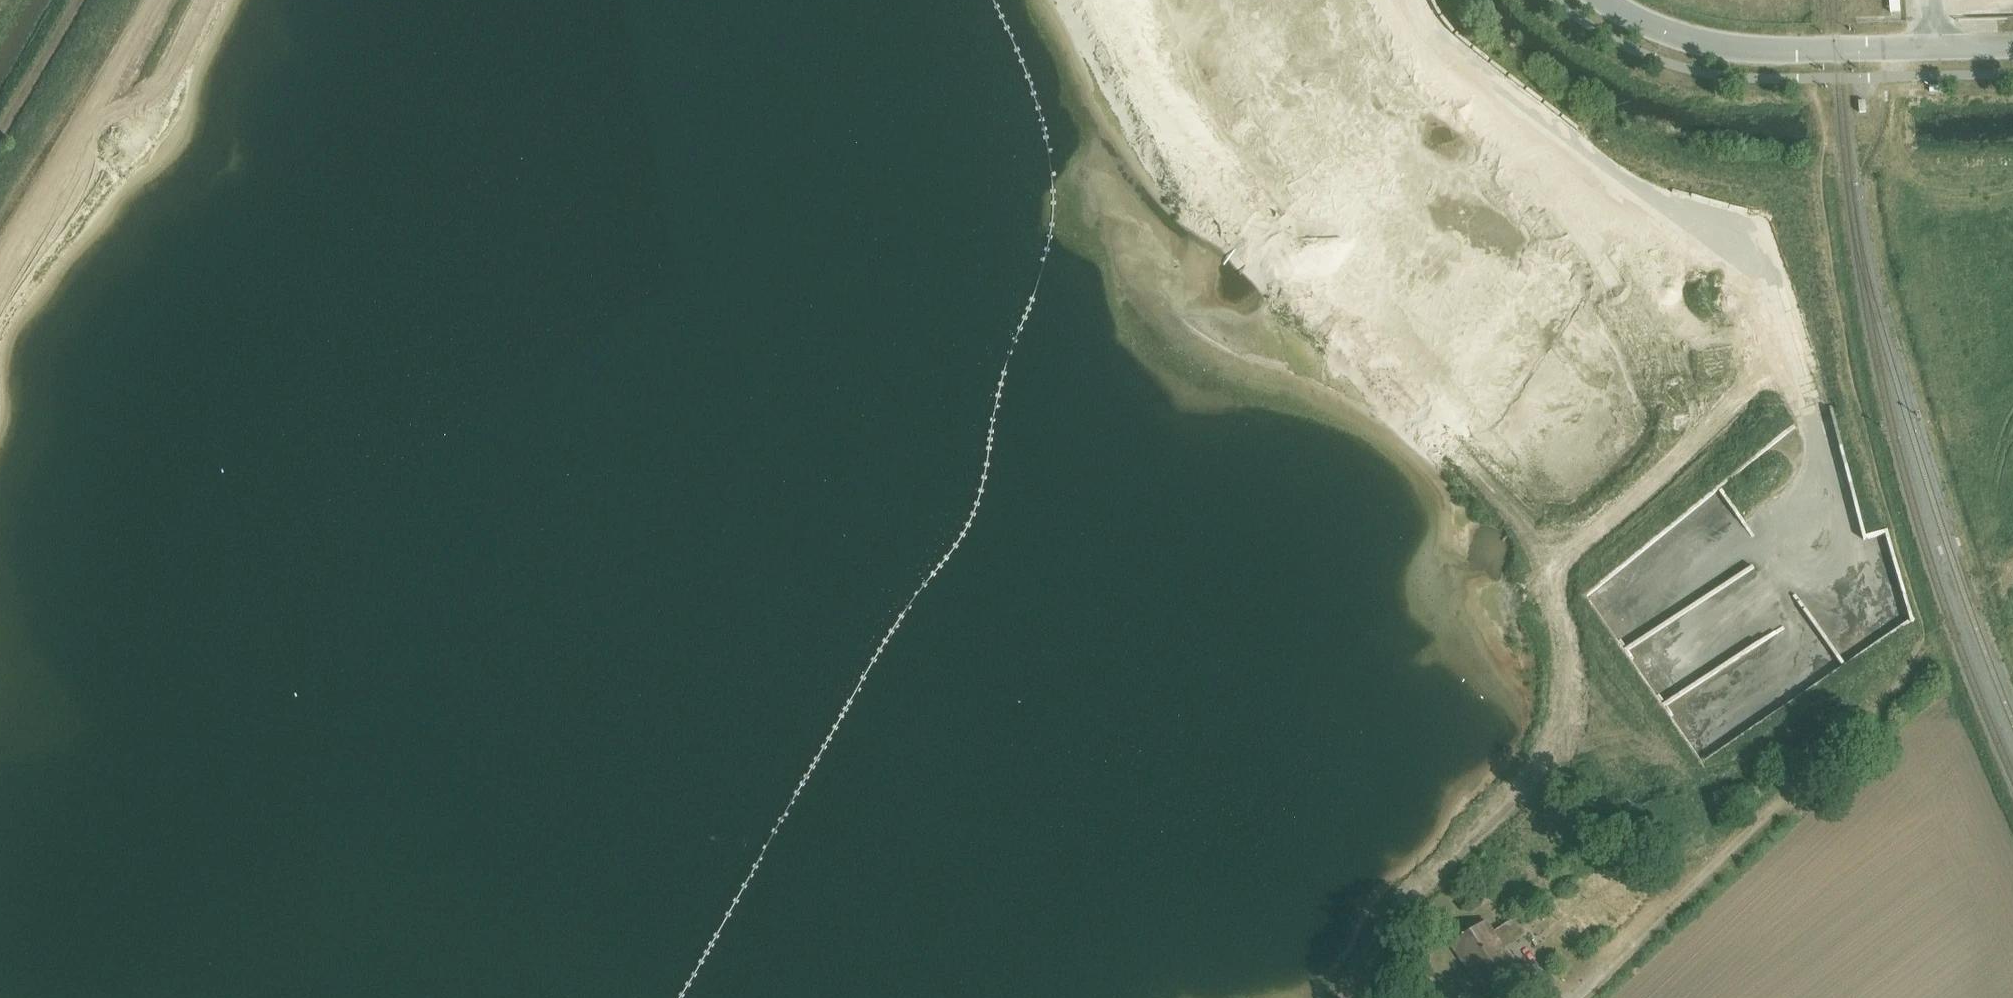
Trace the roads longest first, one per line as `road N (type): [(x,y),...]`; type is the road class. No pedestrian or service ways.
road 1 (residential): [(1575,997),(1923,660)]
road 2 (tertiary): [(1603,0),(1694,44),(1763,51),(2012,45)]

